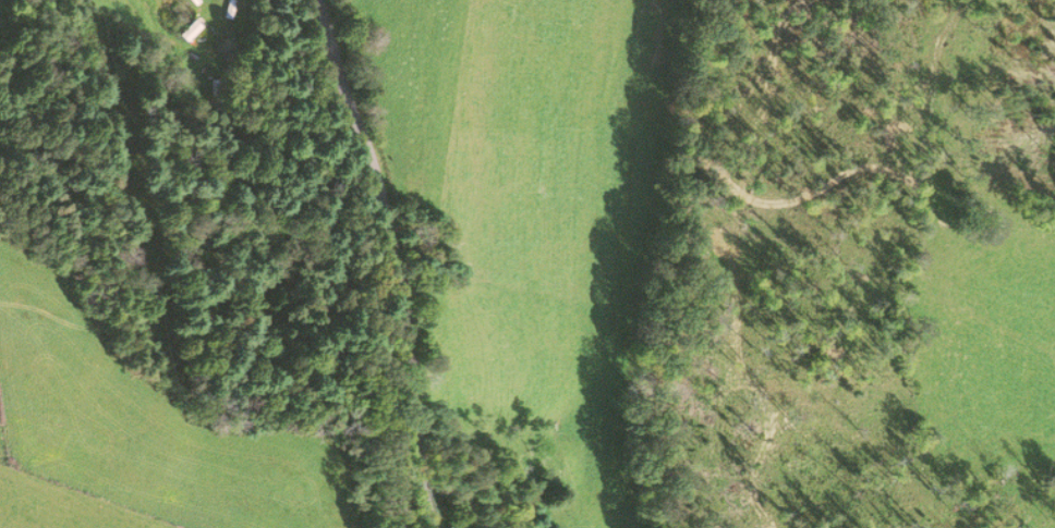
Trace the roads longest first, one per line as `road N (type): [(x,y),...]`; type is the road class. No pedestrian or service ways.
road 1 (tertiary): [(440,527),(389,235),(317,0)]

